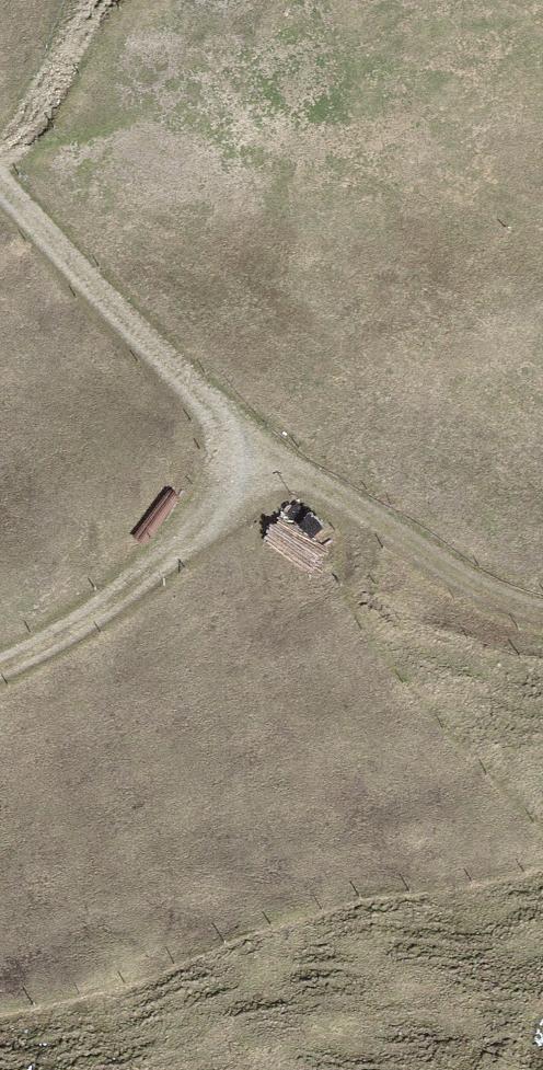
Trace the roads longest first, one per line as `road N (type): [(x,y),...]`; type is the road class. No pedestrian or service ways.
road 1 (track): [(240,443),(0,191)]
road 2 (track): [(240,443),(512,596),(542,603)]
road 3 (track): [(0,662),(96,610),(190,534),(240,443)]

